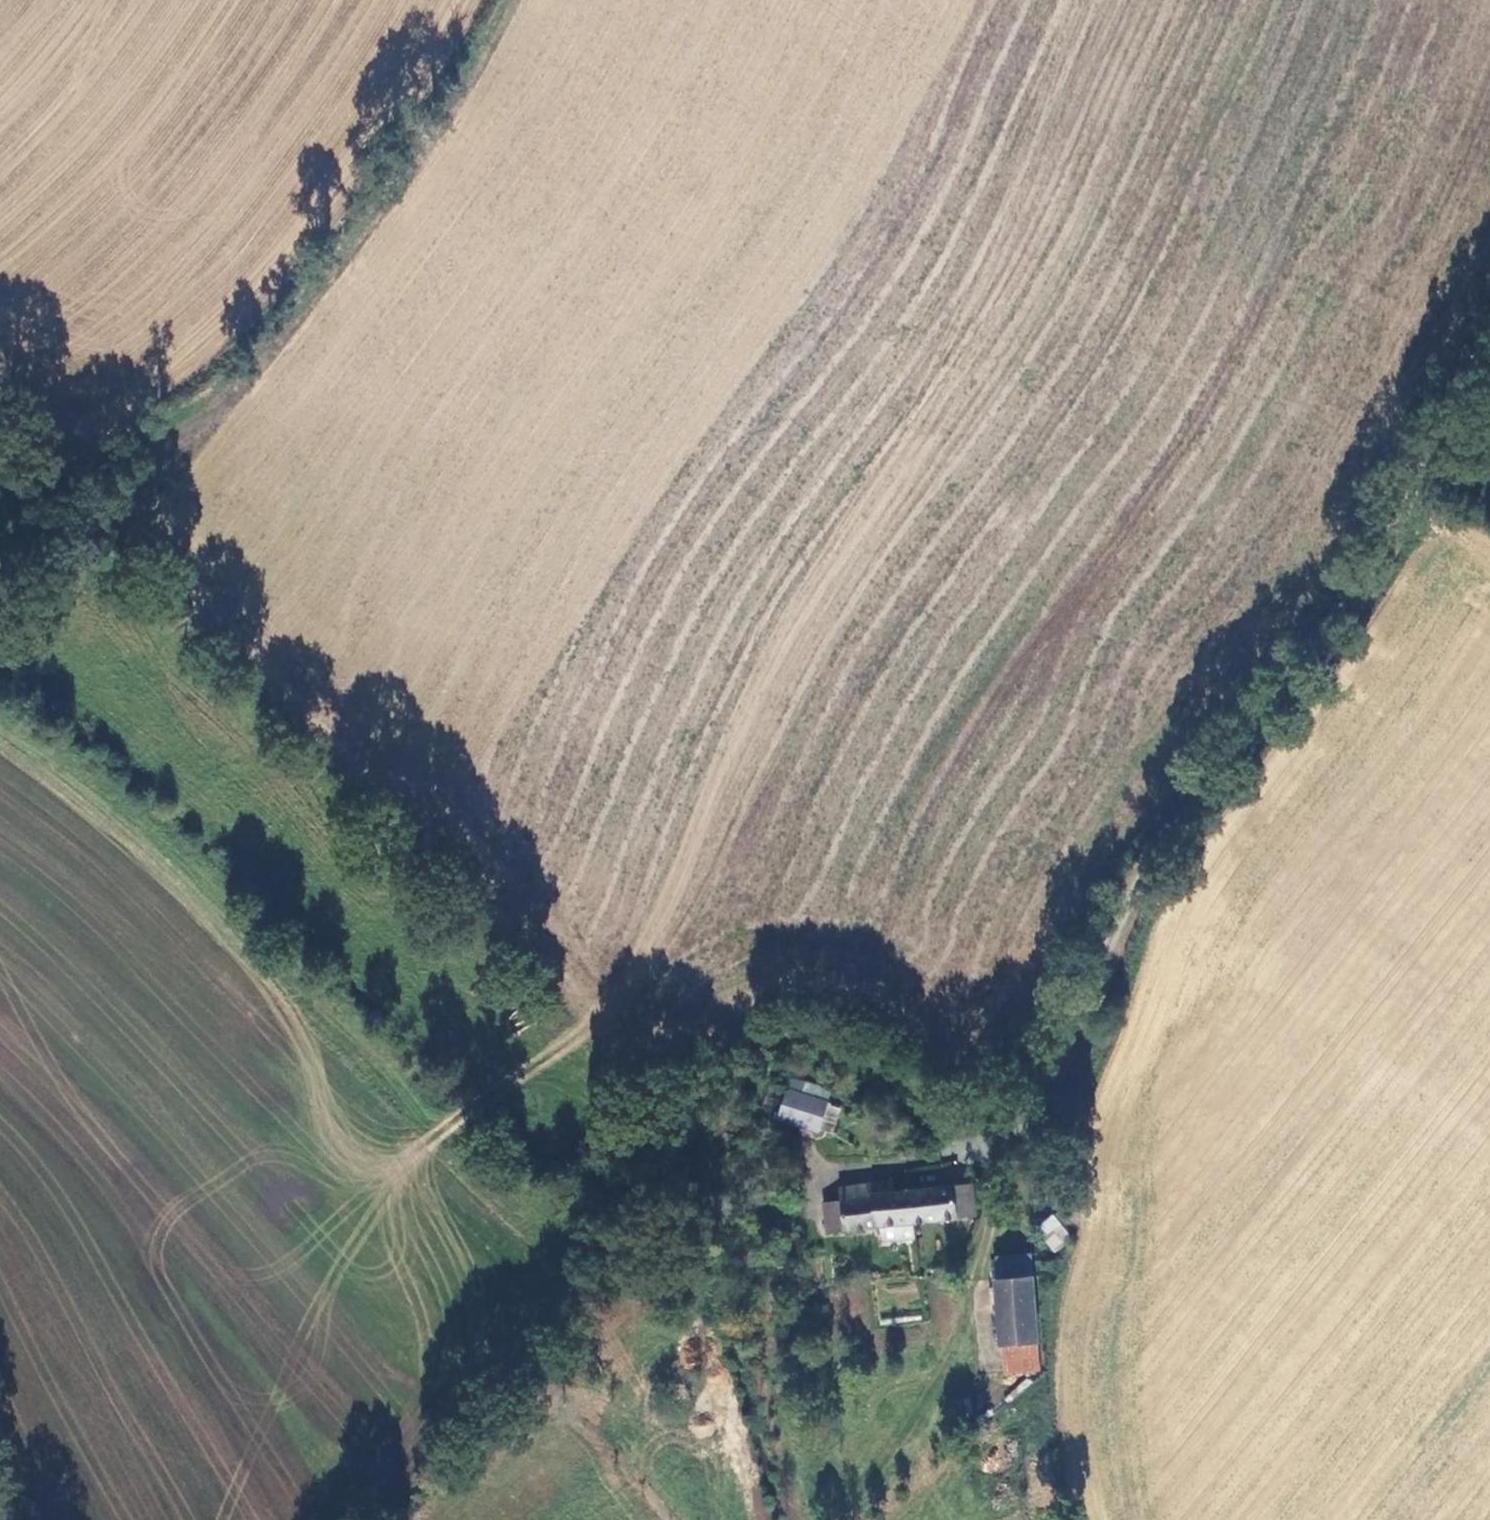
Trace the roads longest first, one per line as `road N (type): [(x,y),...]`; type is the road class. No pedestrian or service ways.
road 1 (track): [(1489,324),(1405,510),(1297,670),(1164,839),(1091,998),(1020,1121),(962,1153),(812,1180)]

